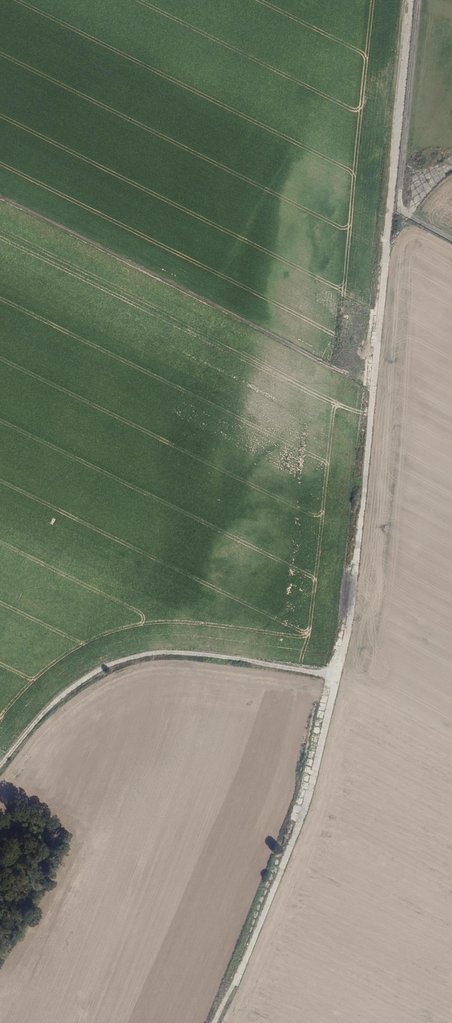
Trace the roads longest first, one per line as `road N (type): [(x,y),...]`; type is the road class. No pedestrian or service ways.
road 1 (track): [(335,676),(367,467),(412,0)]
road 2 (track): [(374,382),(0,196)]
road 3 (track): [(0,765),(53,703),(121,660),(196,653),(335,676)]
road 4 (track): [(214,1022),(305,814),(335,676)]

